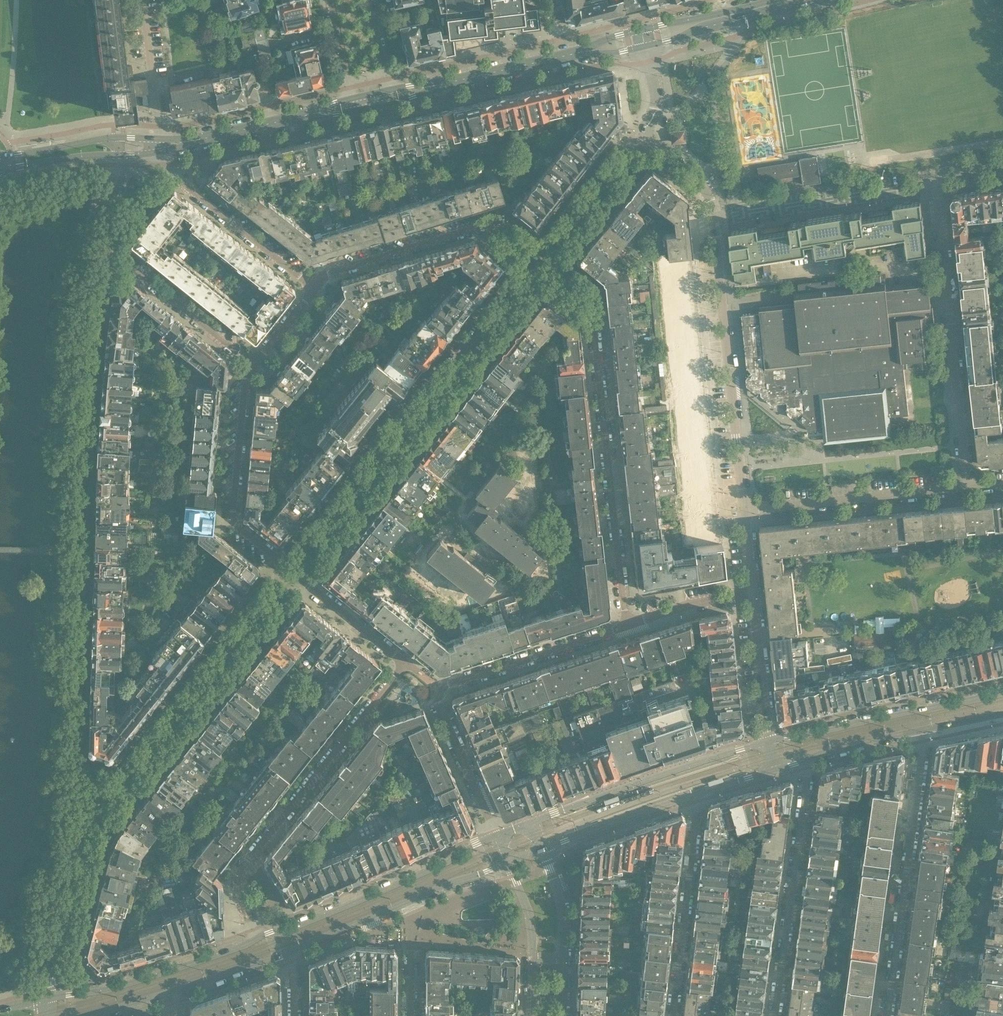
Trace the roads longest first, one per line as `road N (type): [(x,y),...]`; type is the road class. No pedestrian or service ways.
road 1 (residential): [(73,763),(84,424),(102,261)]
road 2 (residential): [(255,940),(239,870),(403,666),(290,569)]
road 3 (residential): [(744,510),(708,202),(697,181),(639,134)]
road 4 (residential): [(290,569),(539,256)]
road 5 (residential): [(539,256),(588,289),(625,626)]
road 6 (residential): [(968,487),(934,178),(1002,168)]
road 7 (residential): [(625,626),(435,689),(495,836)]
road 8 (residential): [(887,1015),(925,730)]
road 9 (residential): [(121,780),(290,569)]
road 10 (secondary): [(389,95),(644,36)]
road 11 (tertiary): [(495,836),(255,940)]
road 12 (residential): [(775,1015),(806,759)]
road 13 (tertiary): [(770,741),(532,821)]
road 14 (residential): [(539,256),(491,222),(326,274),(315,289)]
road 15 (tertiary): [(1002,690),(770,741)]
road 16 (residential): [(50,998),(51,945),(72,839),(73,763)]
road 17 (residential): [(247,362),(233,520),(290,569)]
road 18 (residential): [(744,510),(968,487)]
road 19 (residential): [(672,1015),(698,794)]
road 20 (tertiary): [(255,940),(126,985),(50,998)]
road 21 (residential): [(185,141),(184,184),(315,289)]
road 22 (residential): [(247,362),(130,266),(102,261)]
road 23 (secondary): [(185,141),(351,103)]
road 24 (tertiary): [(542,848),(698,794)]
road 25 (residential): [(539,256),(639,134)]
road 26 (secondary): [(644,36),(790,0)]
road 27 (residential): [(770,741),(753,592)]
road 28 (residential): [(158,138),(141,0)]
road 29 (residential): [(625,626),(753,592)]
road 30 (tertiary): [(294,949),(413,898)]
road 31 (tertiary): [(174,991),(294,949)]
road 32 (tertiary): [(806,759),(925,730)]

